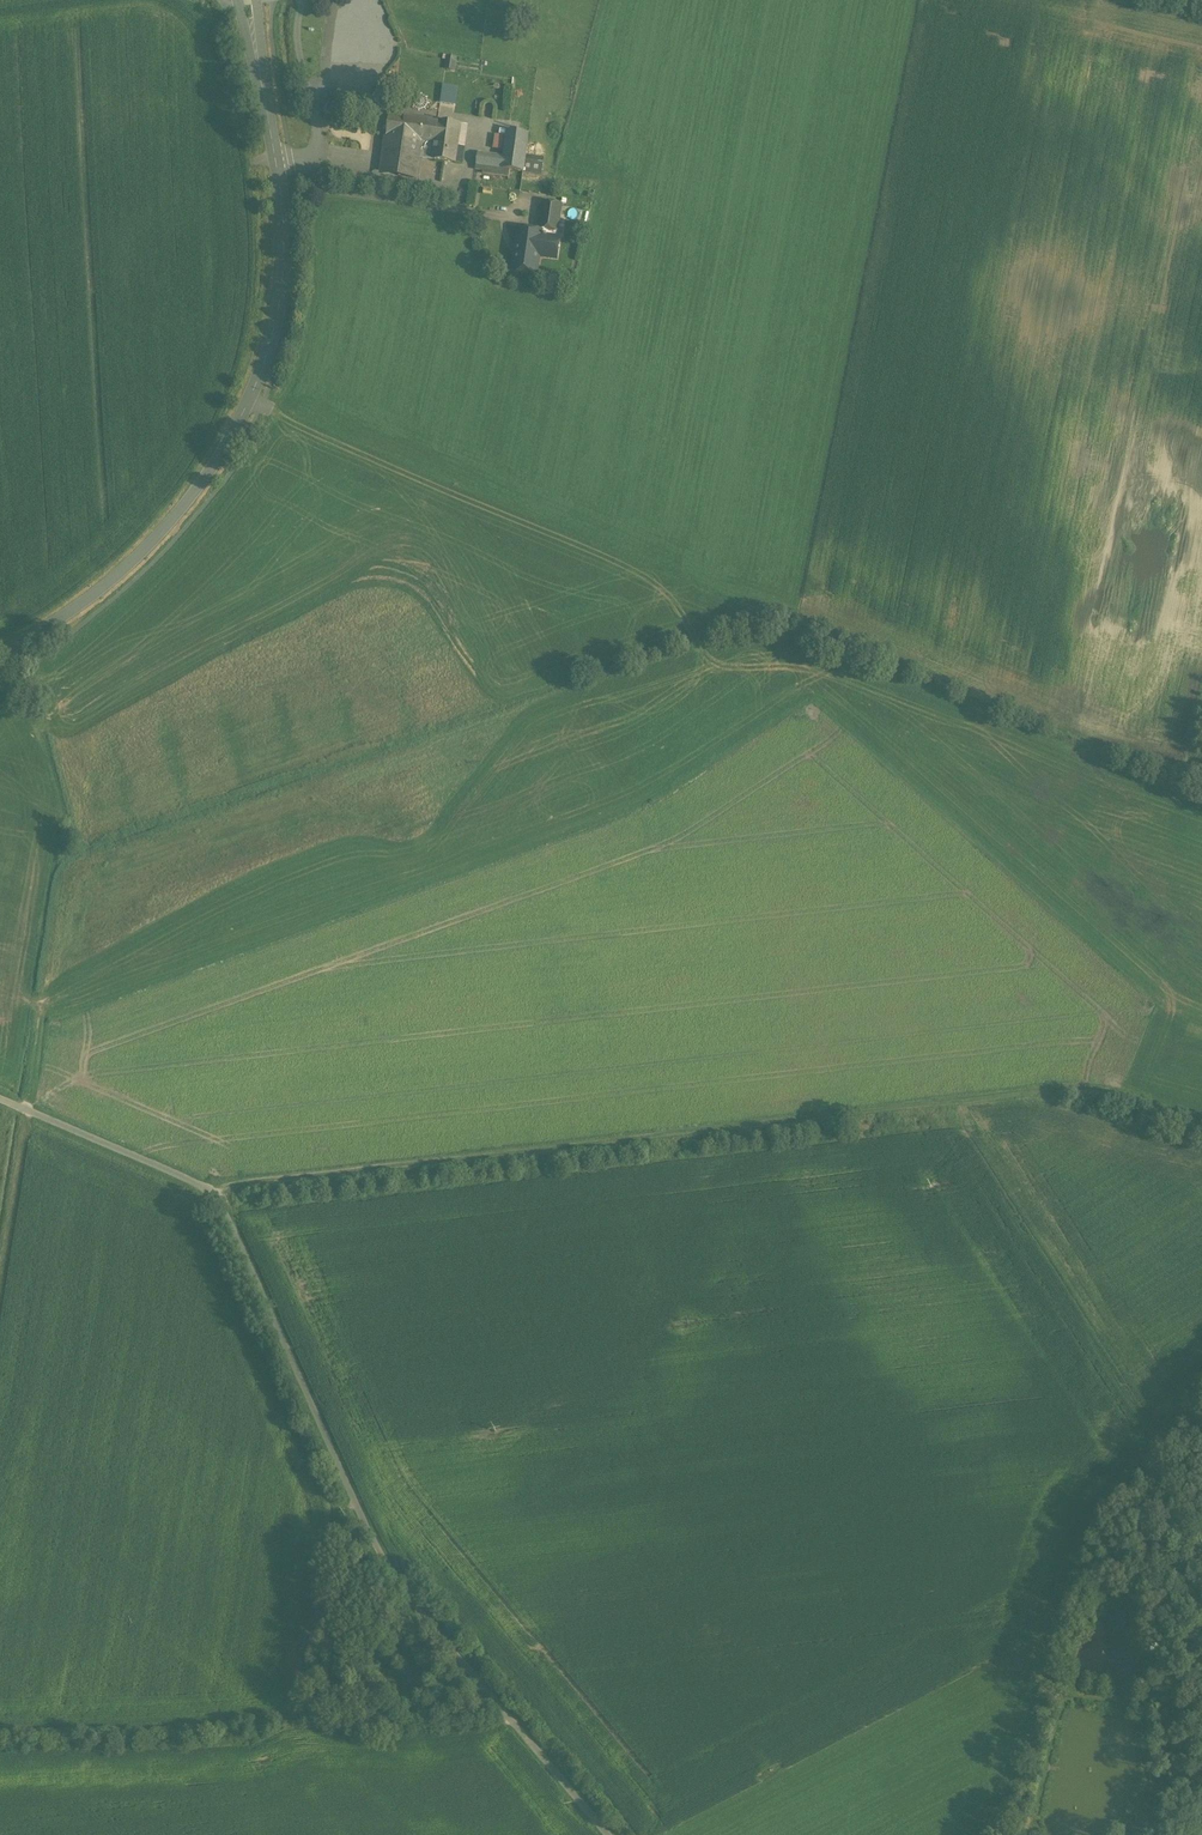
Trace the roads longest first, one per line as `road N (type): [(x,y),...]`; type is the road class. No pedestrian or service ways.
road 1 (unclassified): [(0,1100),(211,1194),(348,1483),(400,1572),(614,1834)]
road 2 (tertiary): [(0,653),(123,571),(225,449),(278,310),(283,221),(276,162)]
road 3 (unclassified): [(276,162),(312,156),(317,136),(297,32),(303,0)]
road 4 (tertiary): [(276,162),(246,0)]

